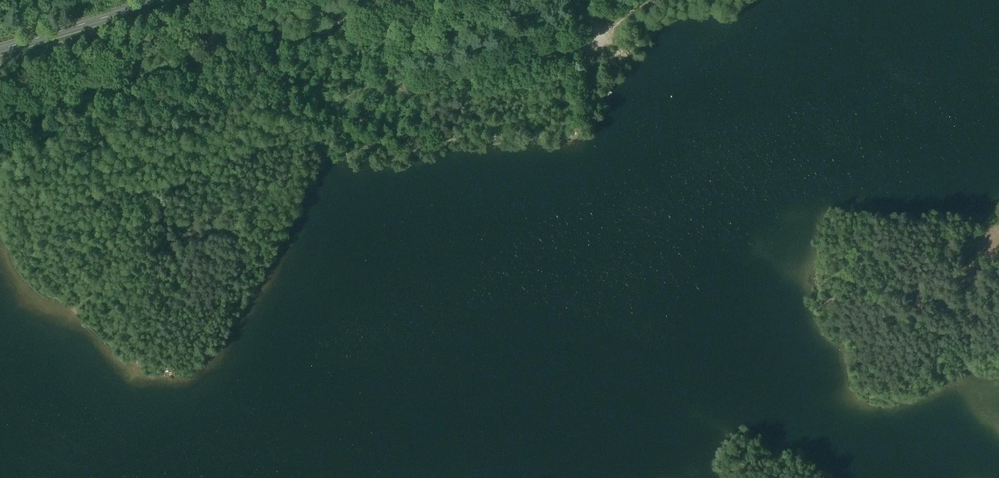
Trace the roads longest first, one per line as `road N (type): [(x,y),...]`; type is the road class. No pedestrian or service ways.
road 1 (track): [(0,122),(401,0)]
road 2 (track): [(403,96),(601,43)]
road 3 (secondary): [(0,51),(165,0)]

